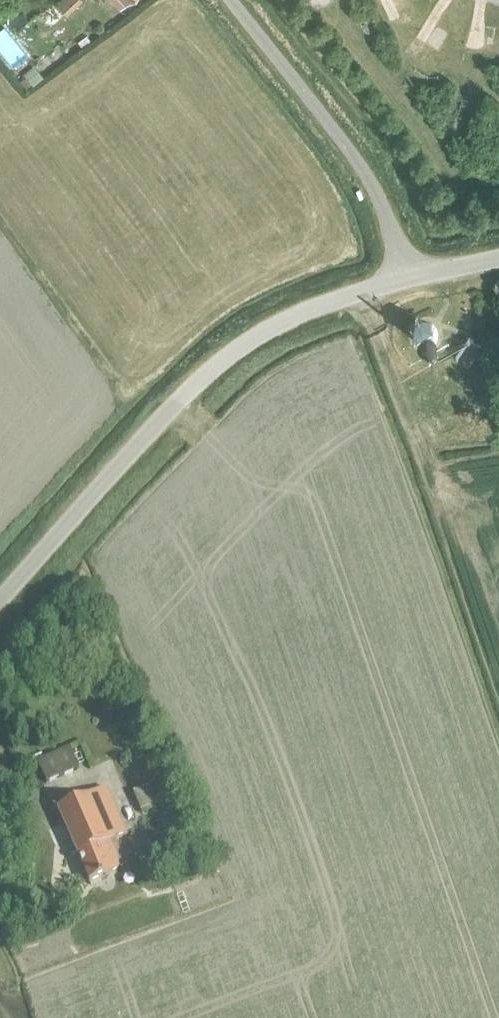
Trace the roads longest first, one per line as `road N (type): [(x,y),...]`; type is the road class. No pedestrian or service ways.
road 1 (unclassified): [(0,597),(155,425),(253,333),(408,274)]
road 2 (unclassified): [(408,274),(377,197),(231,0)]

